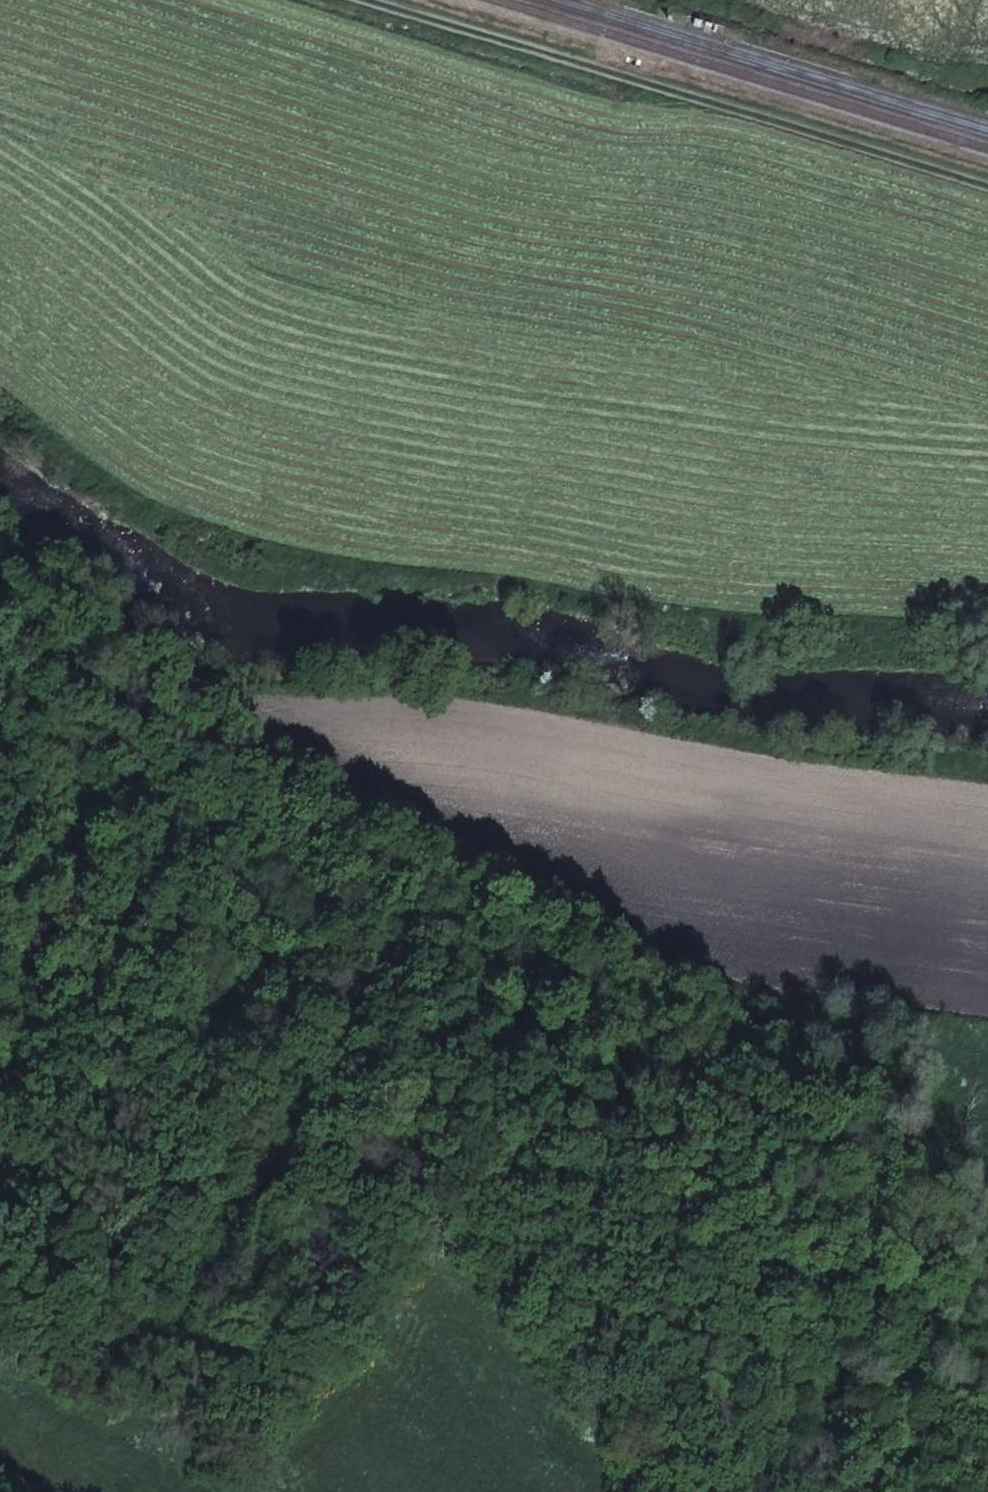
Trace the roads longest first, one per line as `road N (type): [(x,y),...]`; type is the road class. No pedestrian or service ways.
road 1 (track): [(378,0),(987,189)]

